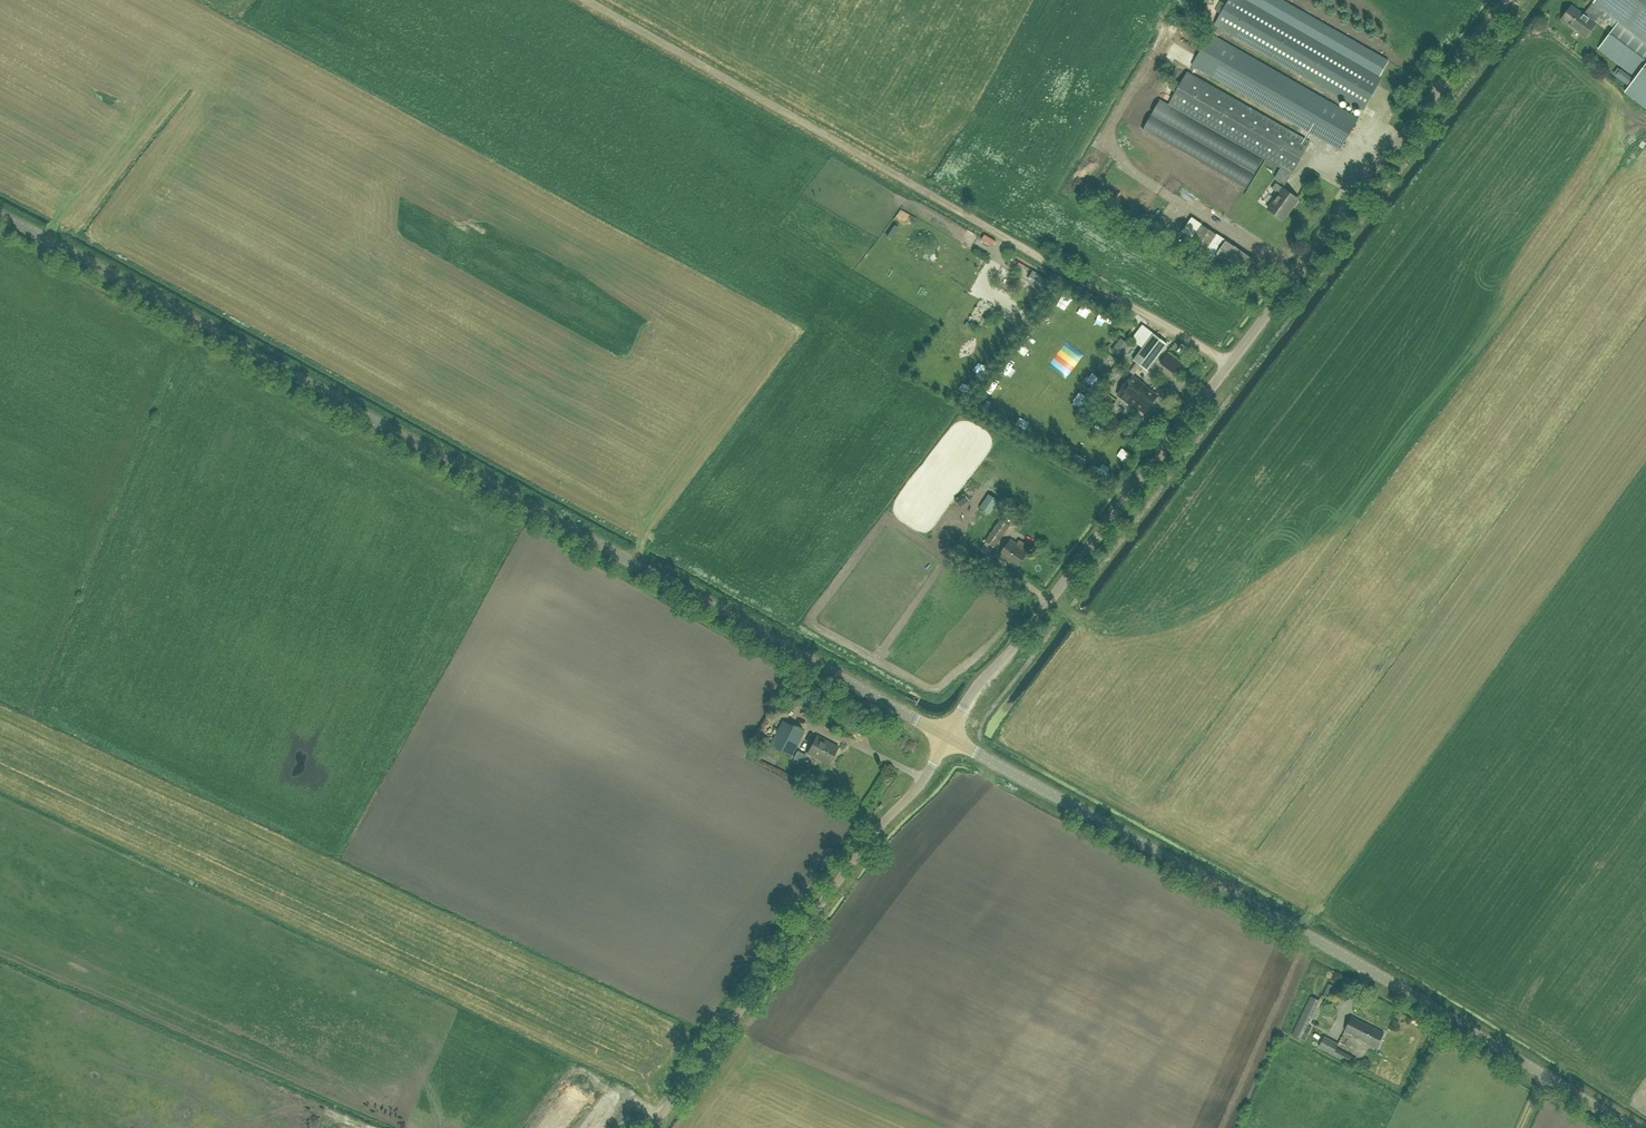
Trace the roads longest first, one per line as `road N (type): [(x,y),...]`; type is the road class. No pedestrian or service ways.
road 1 (unclassified): [(945,736),(0,219)]
road 2 (unclassified): [(945,736),(1499,0)]
road 3 (unclassified): [(1629,1127),(1409,993),(945,736)]
road 4 (track): [(1232,362),(585,0)]
road 5 (unclassified): [(651,1127),(882,823),(926,778),(945,736)]

